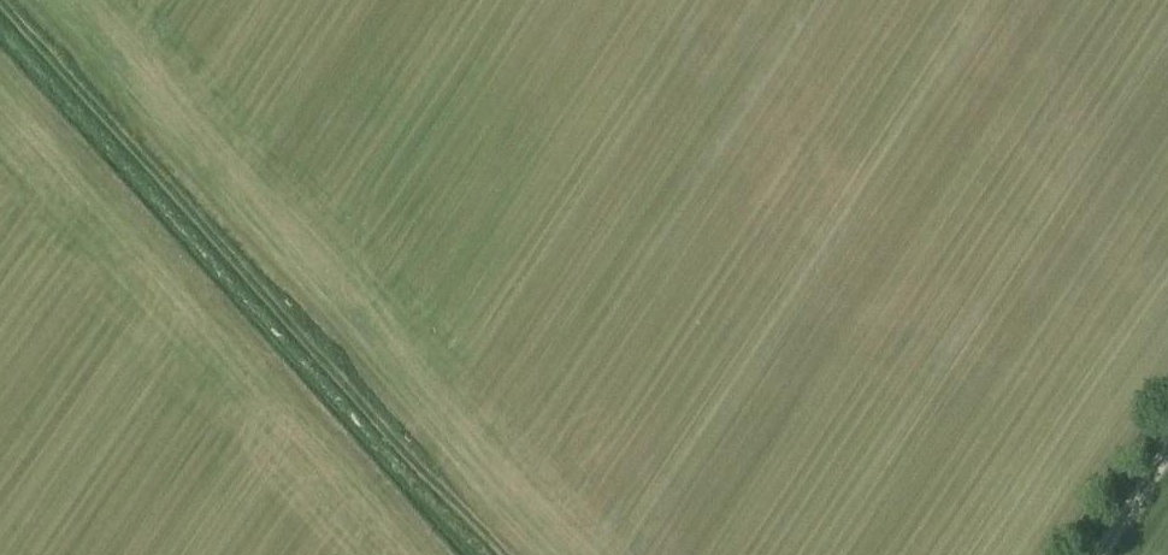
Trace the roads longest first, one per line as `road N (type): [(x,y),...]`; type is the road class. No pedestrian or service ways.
road 1 (track): [(0,6),(497,554)]
road 2 (track): [(1094,554),(1167,445)]

